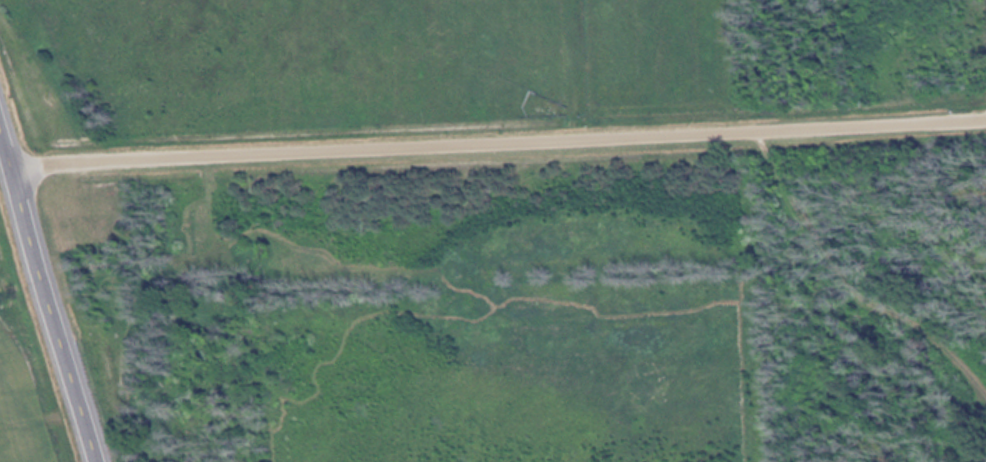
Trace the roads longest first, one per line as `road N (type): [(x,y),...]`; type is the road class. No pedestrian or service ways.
road 1 (residential): [(12,161),(985,117)]
road 2 (primary): [(0,125),(100,461)]
road 3 (track): [(764,129),(838,260),(985,382)]

